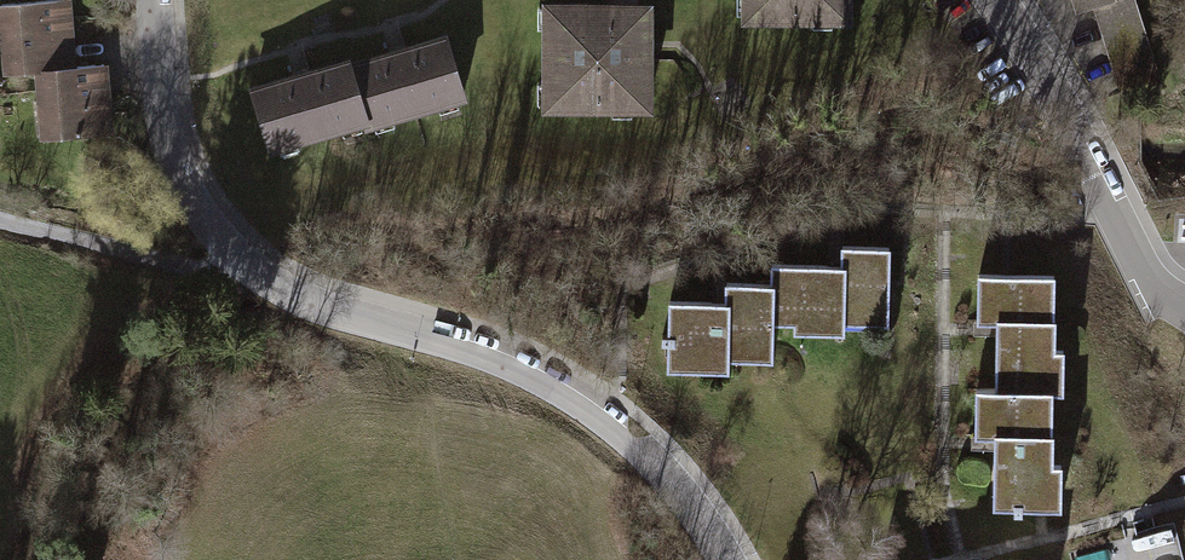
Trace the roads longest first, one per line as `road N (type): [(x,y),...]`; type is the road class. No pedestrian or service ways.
road 1 (residential): [(727,559),(643,453),(538,376),(313,306),(252,275),(192,201),(160,87),(154,0)]
road 2 (residential): [(1184,309),(1162,295),(996,0)]
road 3 (track): [(0,225),(174,272),(252,275)]

